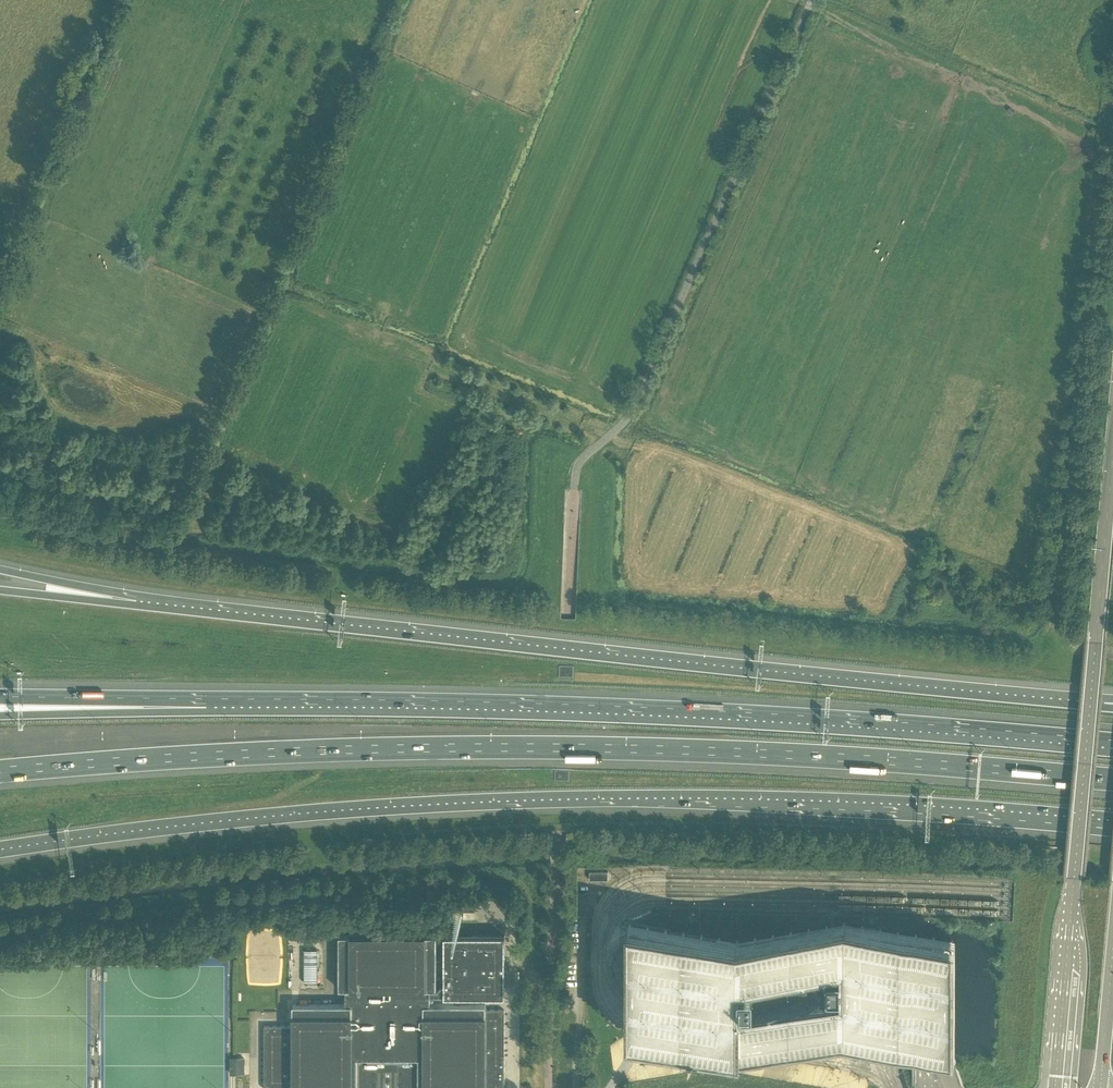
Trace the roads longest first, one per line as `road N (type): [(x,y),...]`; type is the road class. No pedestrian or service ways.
road 1 (motorway): [(0,846),(315,808),(593,794),(844,797),(1112,816)]
road 2 (motorway): [(0,769),(575,749),(1112,781)]
road 3 (motorway): [(1100,704),(138,602)]
road 4 (motorway): [(1112,746),(625,714),(209,708)]
road 5 (primary): [(1112,449),(1055,1087)]
road 6 (motorway): [(209,708),(0,698)]
road 7 (motorway): [(209,708),(0,717)]
road 8 (motorway): [(138,602),(0,569)]
road 9 (motorway): [(138,602),(0,588)]
road 10 (primary): [(1101,1087),(1112,950)]

